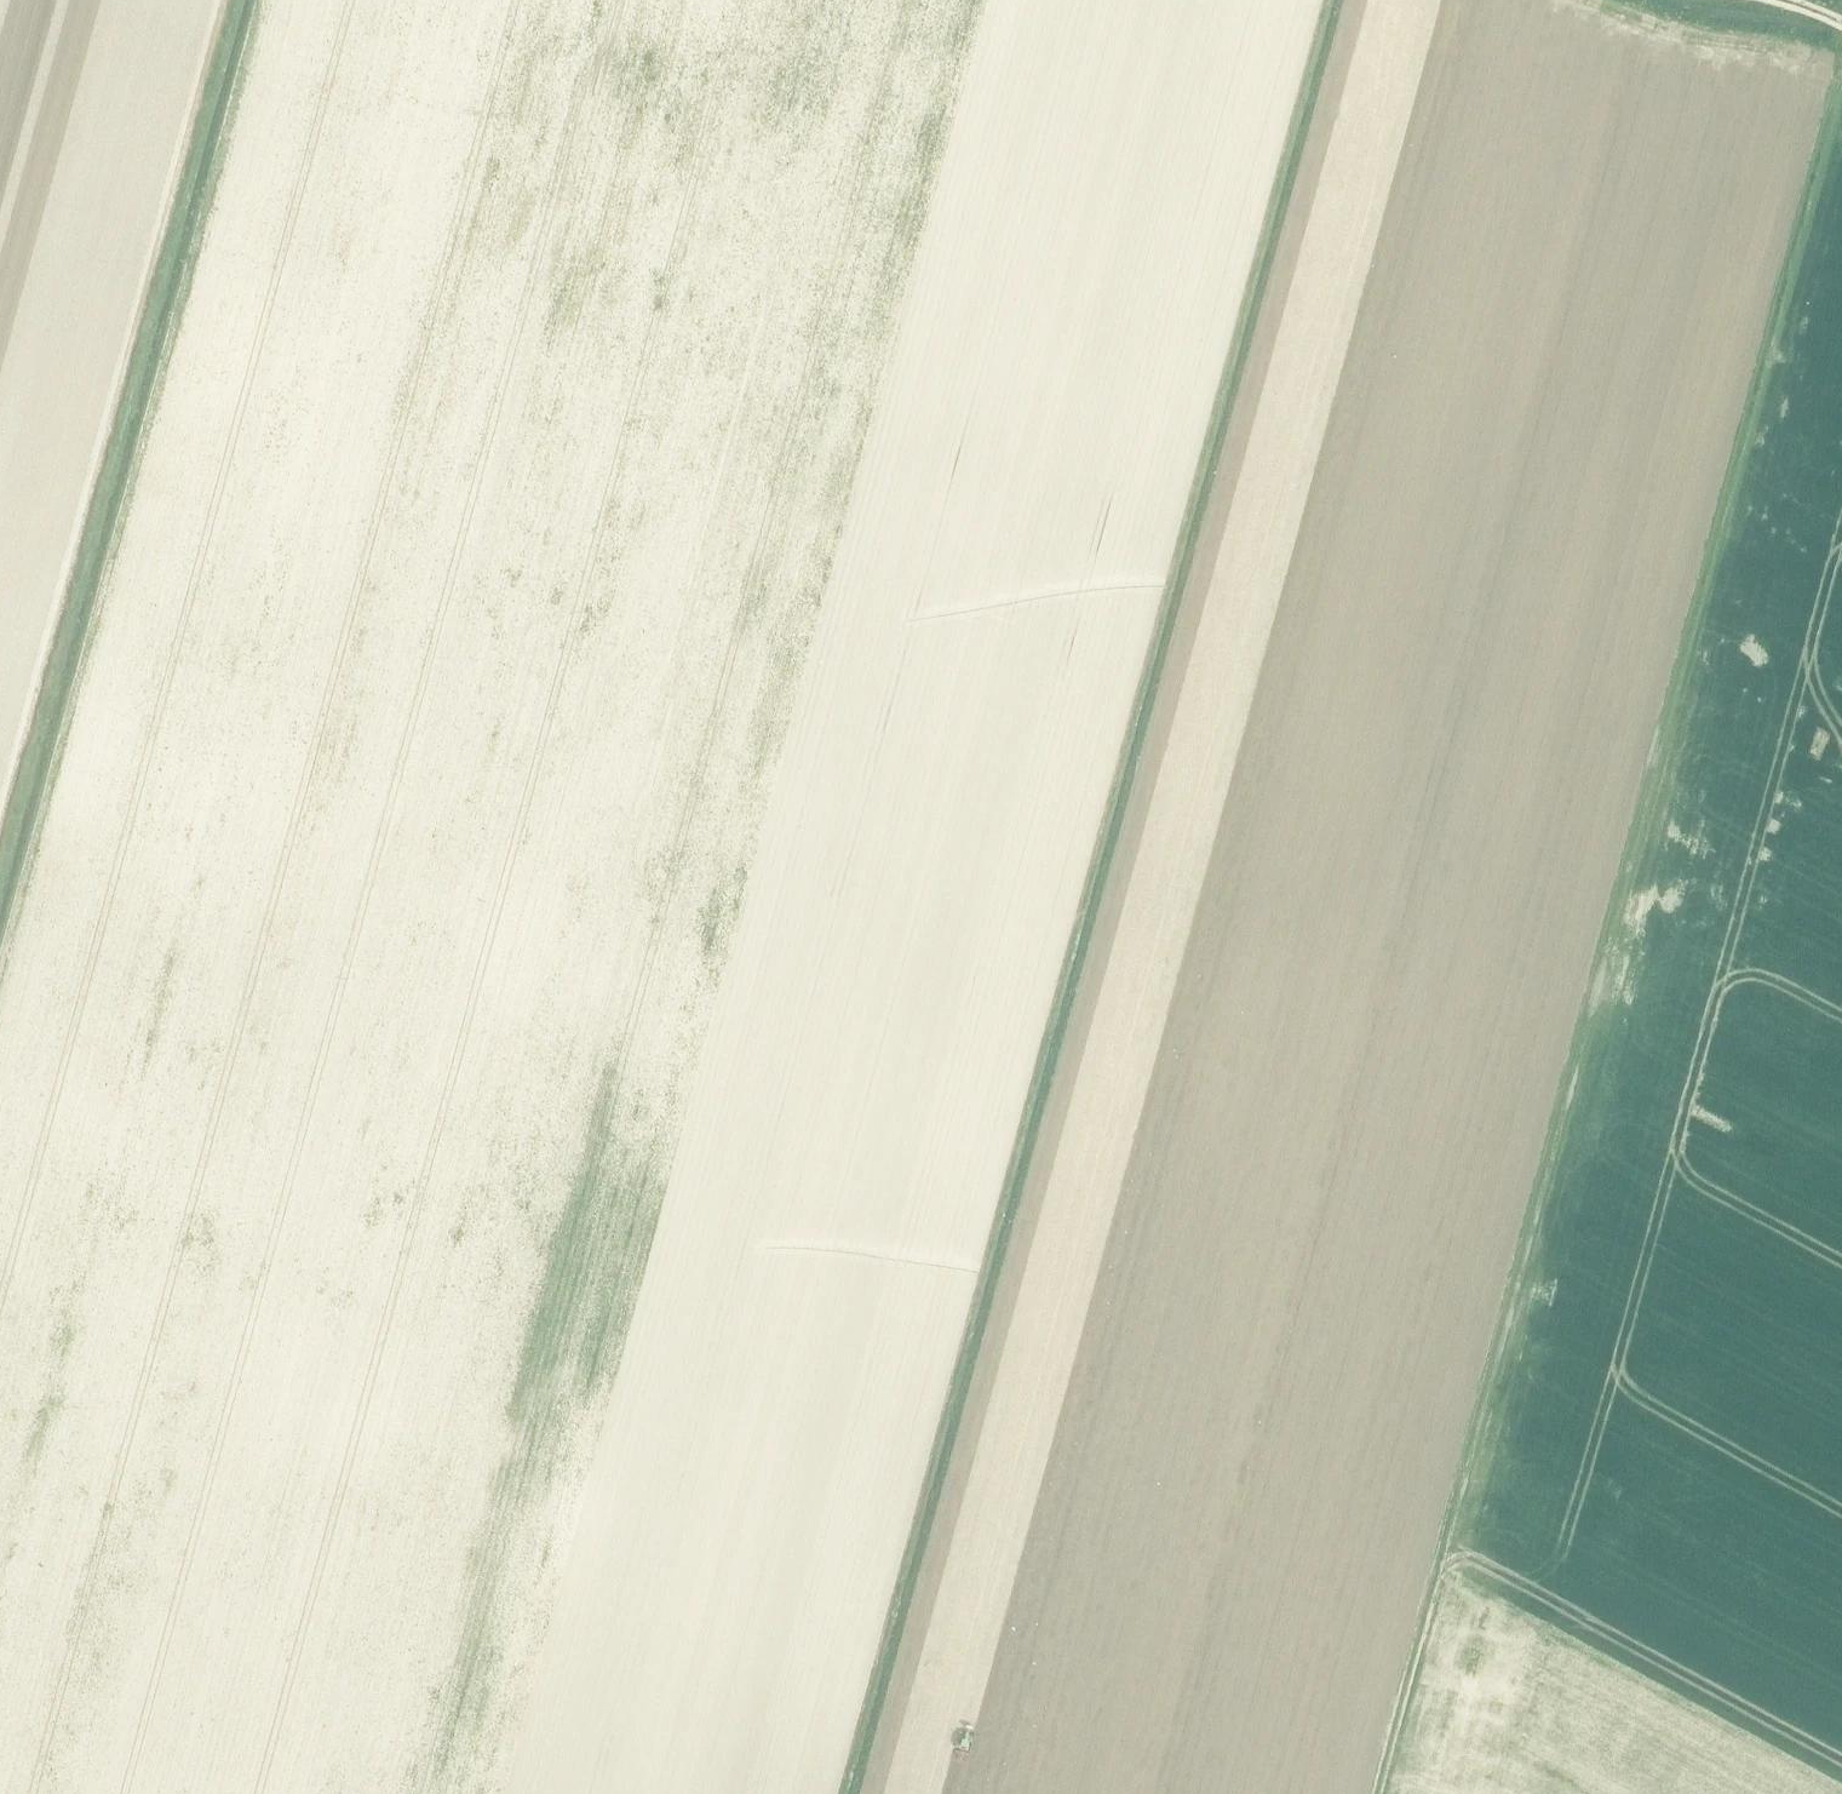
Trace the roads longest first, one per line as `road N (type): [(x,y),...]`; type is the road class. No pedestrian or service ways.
road 1 (track): [(1392,1793),(1841,73)]

